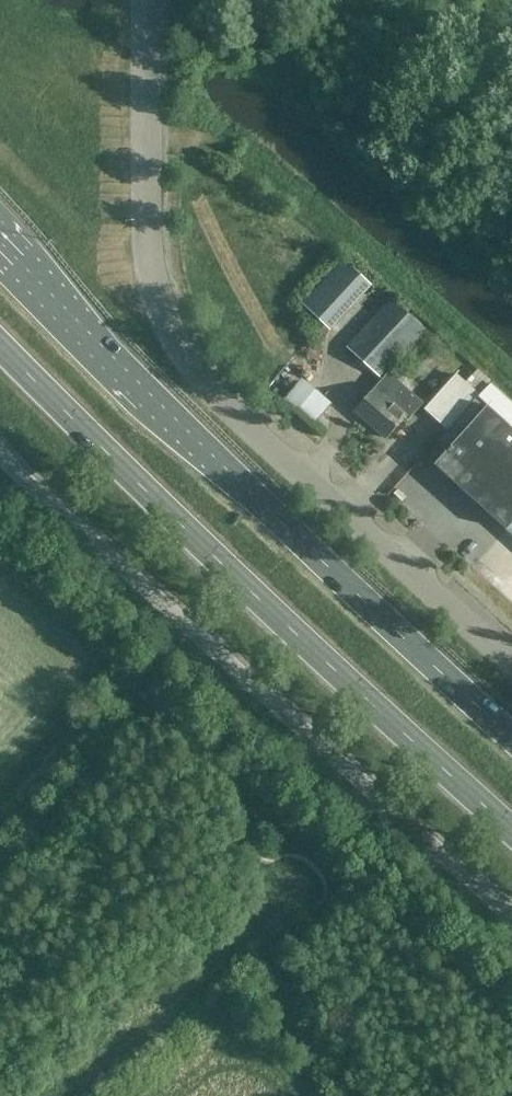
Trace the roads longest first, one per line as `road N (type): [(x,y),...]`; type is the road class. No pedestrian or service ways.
road 1 (unclassified): [(511,663),(186,367),(154,293),(148,250),(143,0)]
road 2 (trunk): [(511,730),(107,358),(0,242)]
road 3 (trunk): [(0,346),(511,822)]

